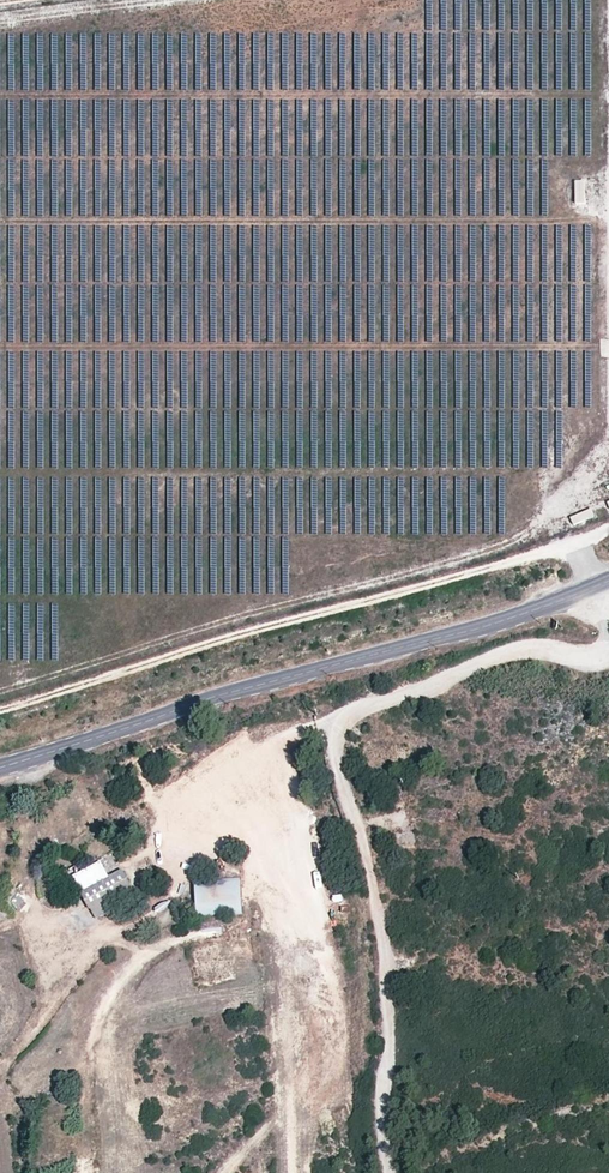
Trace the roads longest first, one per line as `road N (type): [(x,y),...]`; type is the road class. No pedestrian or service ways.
road 1 (tertiary): [(608,579),(513,616),(215,696),(0,767)]

